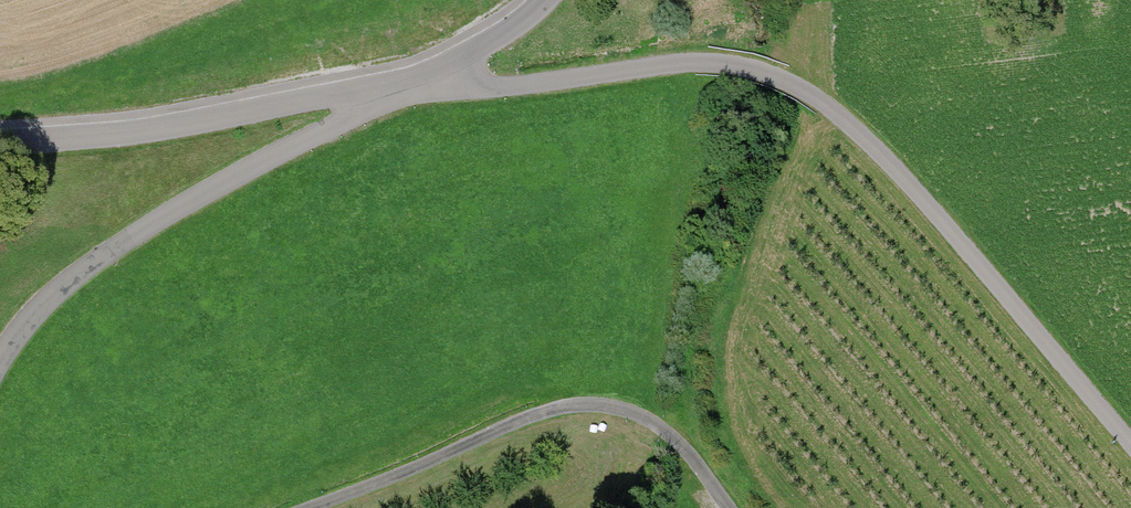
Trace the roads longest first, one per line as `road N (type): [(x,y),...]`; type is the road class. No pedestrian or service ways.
road 1 (residential): [(1130,446),(849,131),(773,78),(694,62),(499,87),(396,91)]
road 2 (unclassified): [(396,91),(90,264),(30,324),(0,372)]
road 3 (track): [(728,507),(654,419),(575,399),(311,507)]
road 4 (unclassified): [(0,143),(175,121),(306,94),(396,91)]
road 5 (unclassified): [(396,91),(490,46),(546,0)]

